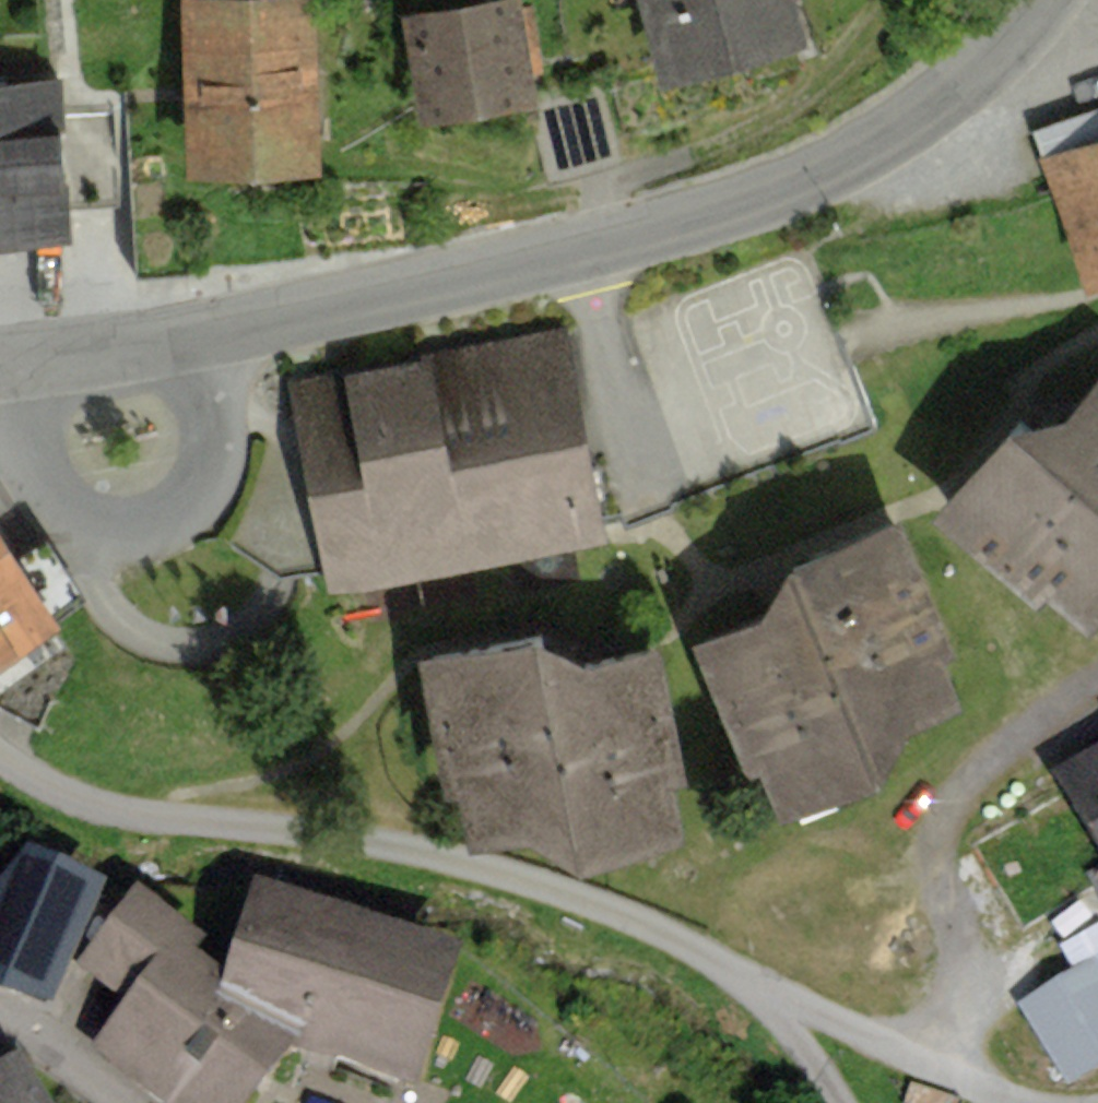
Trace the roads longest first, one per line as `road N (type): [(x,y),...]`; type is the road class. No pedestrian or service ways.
road 1 (tertiary): [(0,362),(201,334),(577,251),(763,198),(827,172),(924,114),(1041,0)]

